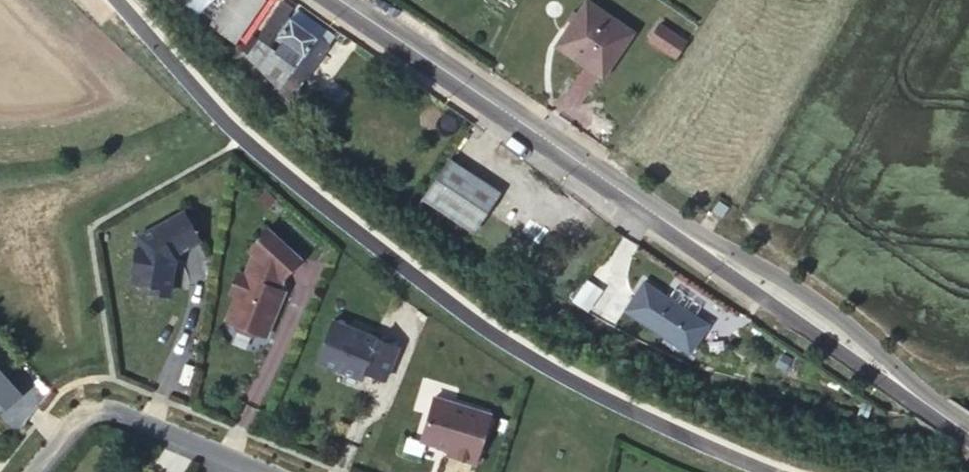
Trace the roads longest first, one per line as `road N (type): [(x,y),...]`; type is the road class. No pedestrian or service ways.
road 1 (secondary): [(968,431),(824,323),(332,0)]
road 2 (residential): [(254,471),(106,412),(85,412),(32,471)]

